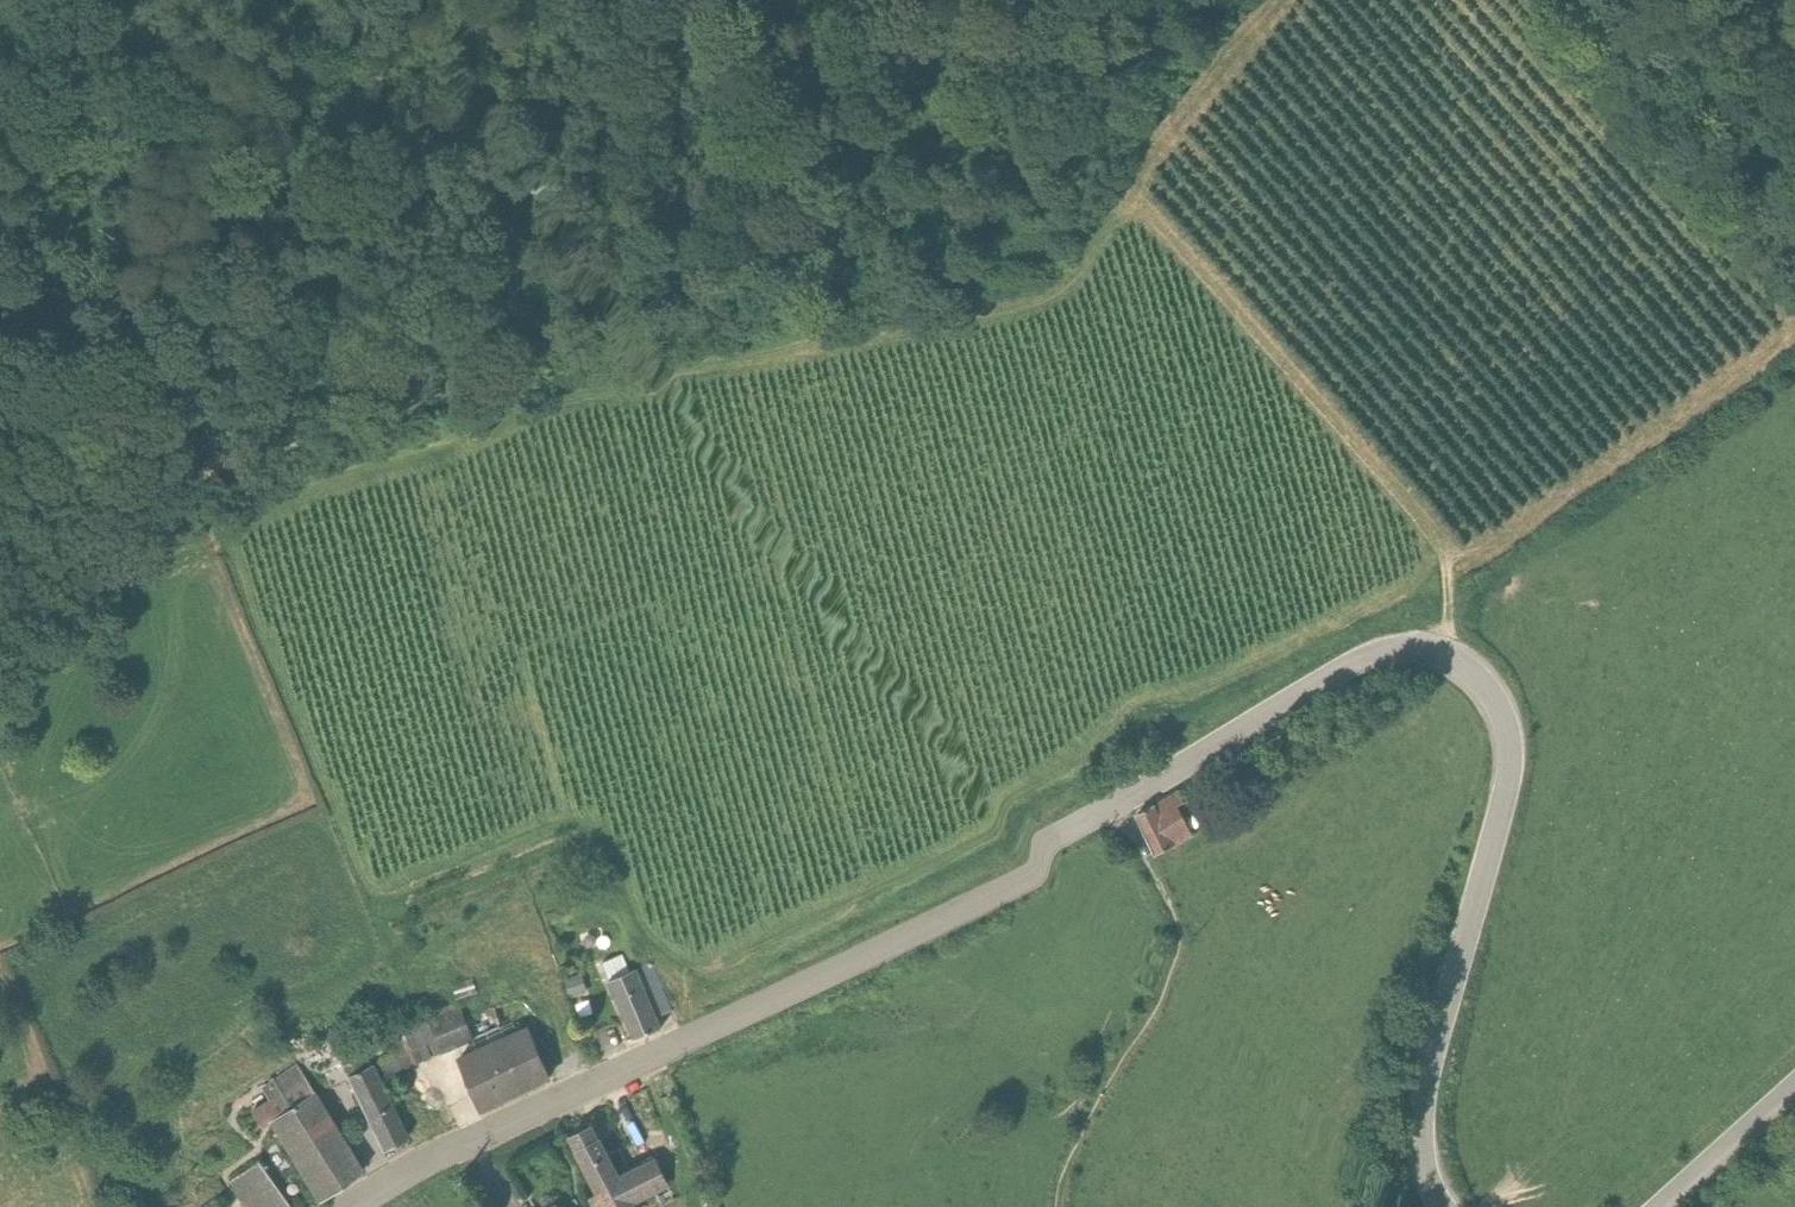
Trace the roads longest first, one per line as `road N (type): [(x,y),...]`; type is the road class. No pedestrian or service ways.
road 1 (tertiary): [(355,1206),(425,1165),(1105,840),(1333,696),(1374,678),(1410,676),(1473,707),(1495,738),(1503,774),(1500,814),(1412,1139),(1416,1206)]
road 2 (tertiary): [(1685,1206),(1794,1106)]

